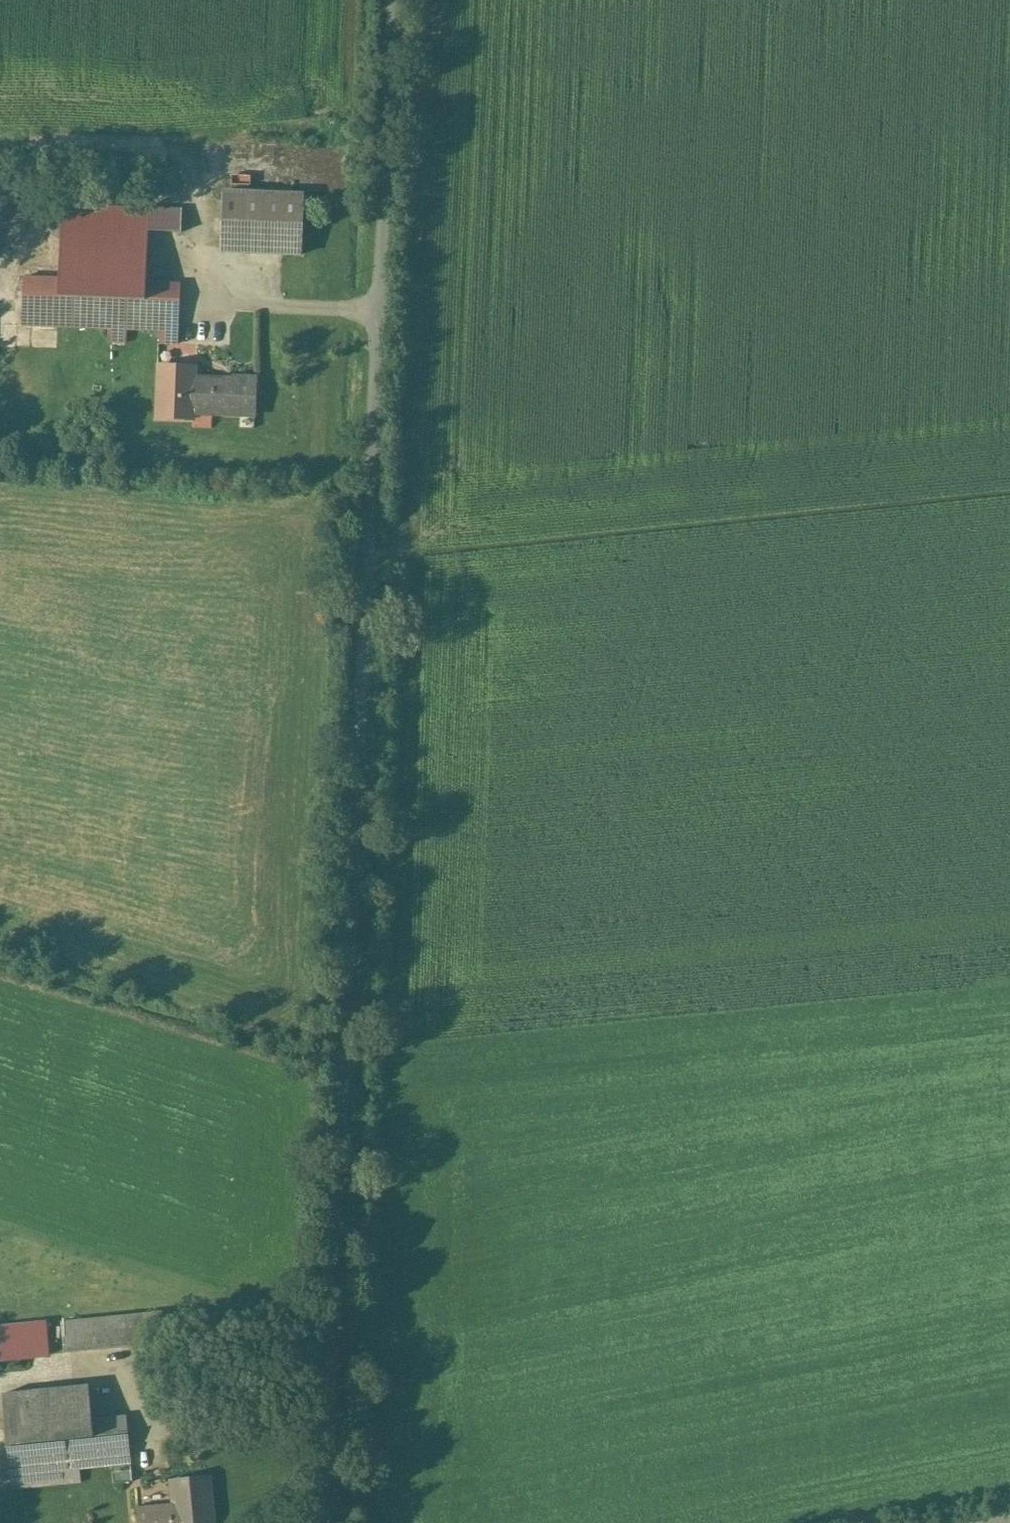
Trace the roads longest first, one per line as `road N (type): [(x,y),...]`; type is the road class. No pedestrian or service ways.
road 1 (unclassified): [(389,0),(324,1522)]

